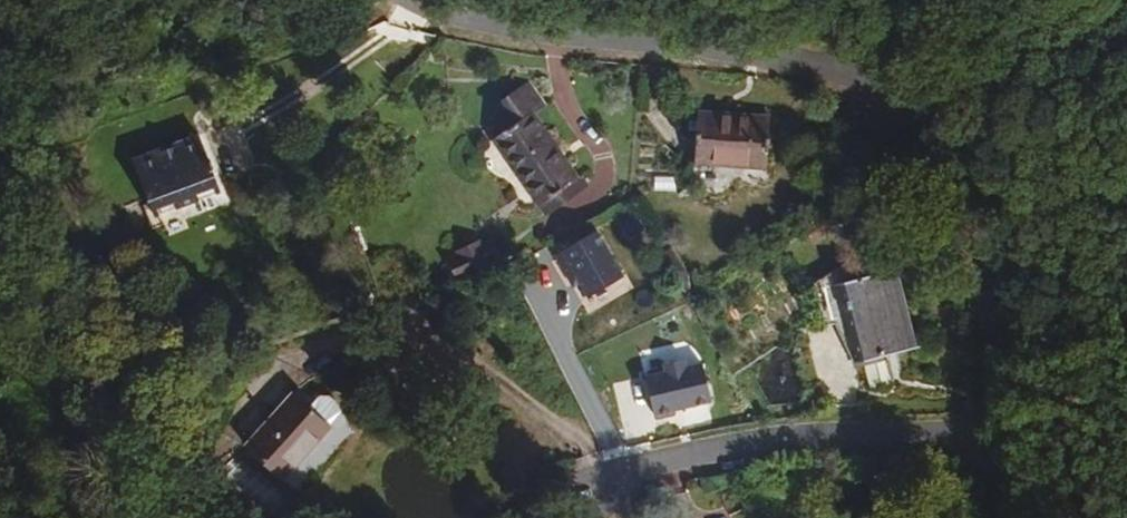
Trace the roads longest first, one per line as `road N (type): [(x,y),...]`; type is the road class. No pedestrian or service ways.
road 1 (residential): [(418,0),(502,26),(780,59),(839,74),(933,128),(967,200),(989,296),(977,438)]
road 2 (residential): [(977,438),(777,441),(606,474)]

